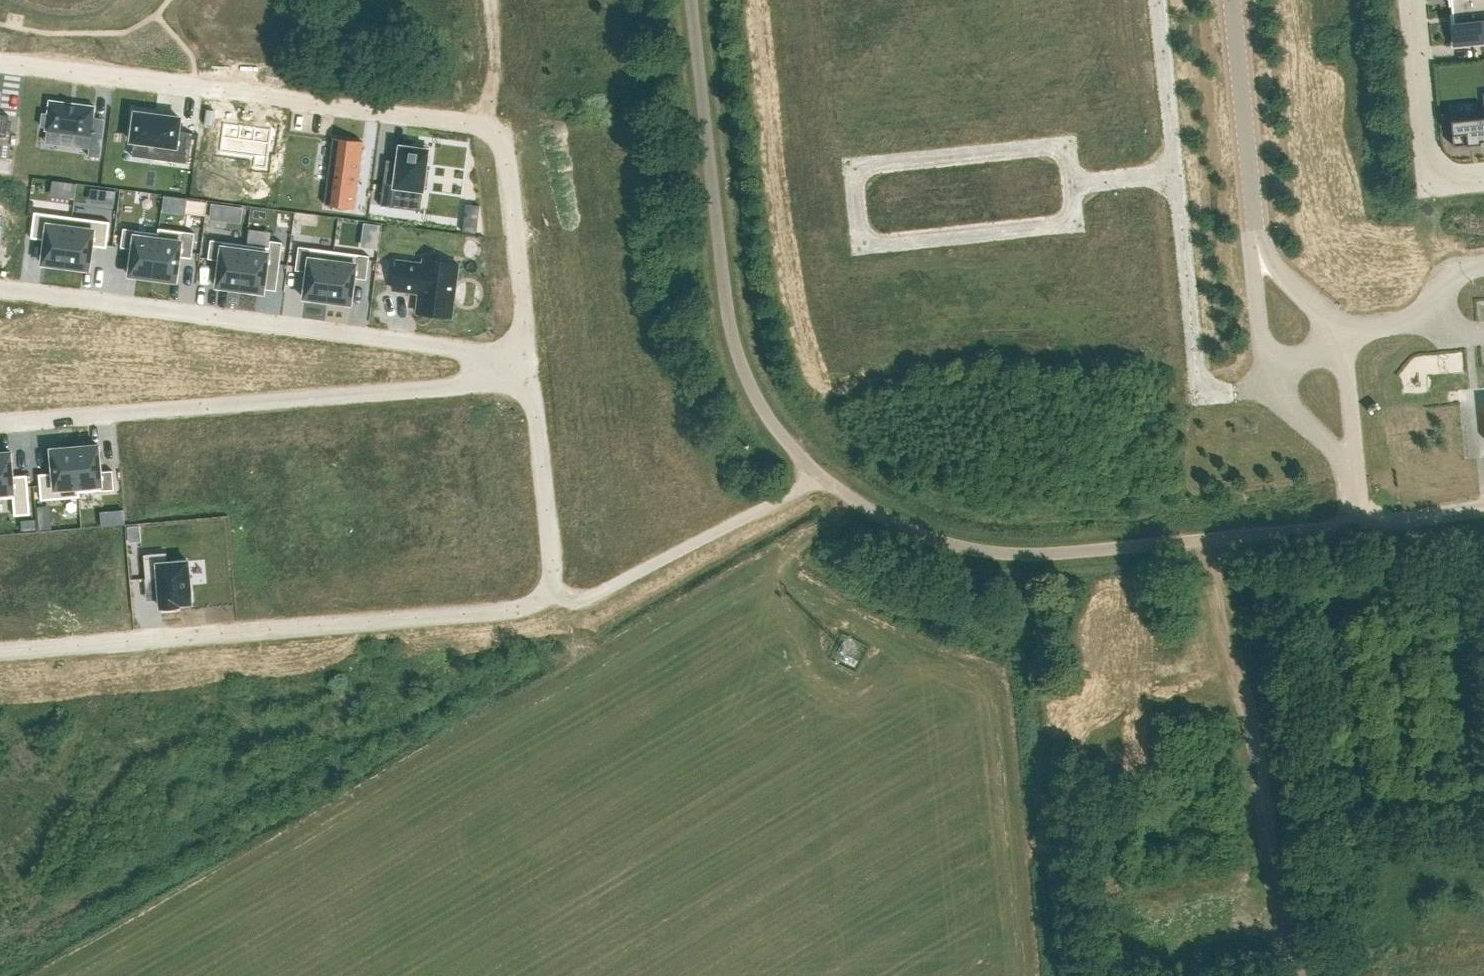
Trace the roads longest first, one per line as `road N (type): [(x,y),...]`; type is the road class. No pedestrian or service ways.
road 1 (residential): [(0,64),(501,129),(528,359)]
road 2 (residential): [(552,593),(530,608),(0,656)]
road 3 (unclassified): [(819,476),(874,512),(989,553),(1040,555),(1358,522)]
road 4 (residential): [(0,287),(528,359)]
road 5 (residential): [(0,421),(530,377)]
road 6 (unclassified): [(691,0),(738,359),(769,420),(819,476)]
road 7 (residential): [(849,172),(857,251),(1072,228),(1067,181)]
road 8 (residential): [(1174,170),(1193,397),(1265,389)]
road 9 (unclassified): [(819,476),(577,603),(552,593)]
road 10 (unclassified): [(1231,0),(1257,253)]
road 11 (residential): [(1067,181),(1064,144),(849,172)]
road 12 (residential): [(1483,177),(1431,182),(1412,0)]
road 13 (residential): [(530,377),(552,593)]
road 14 (residential): [(1157,0),(1174,170)]
road 15 (unclassified): [(1344,331),(1424,319),(1447,285),(1483,265)]
road 16 (unclassified): [(1353,468),(1344,331)]
road 17 (unclassified): [(1257,253),(1265,389)]
road 18 (unclassified): [(1358,522),(1483,504)]

